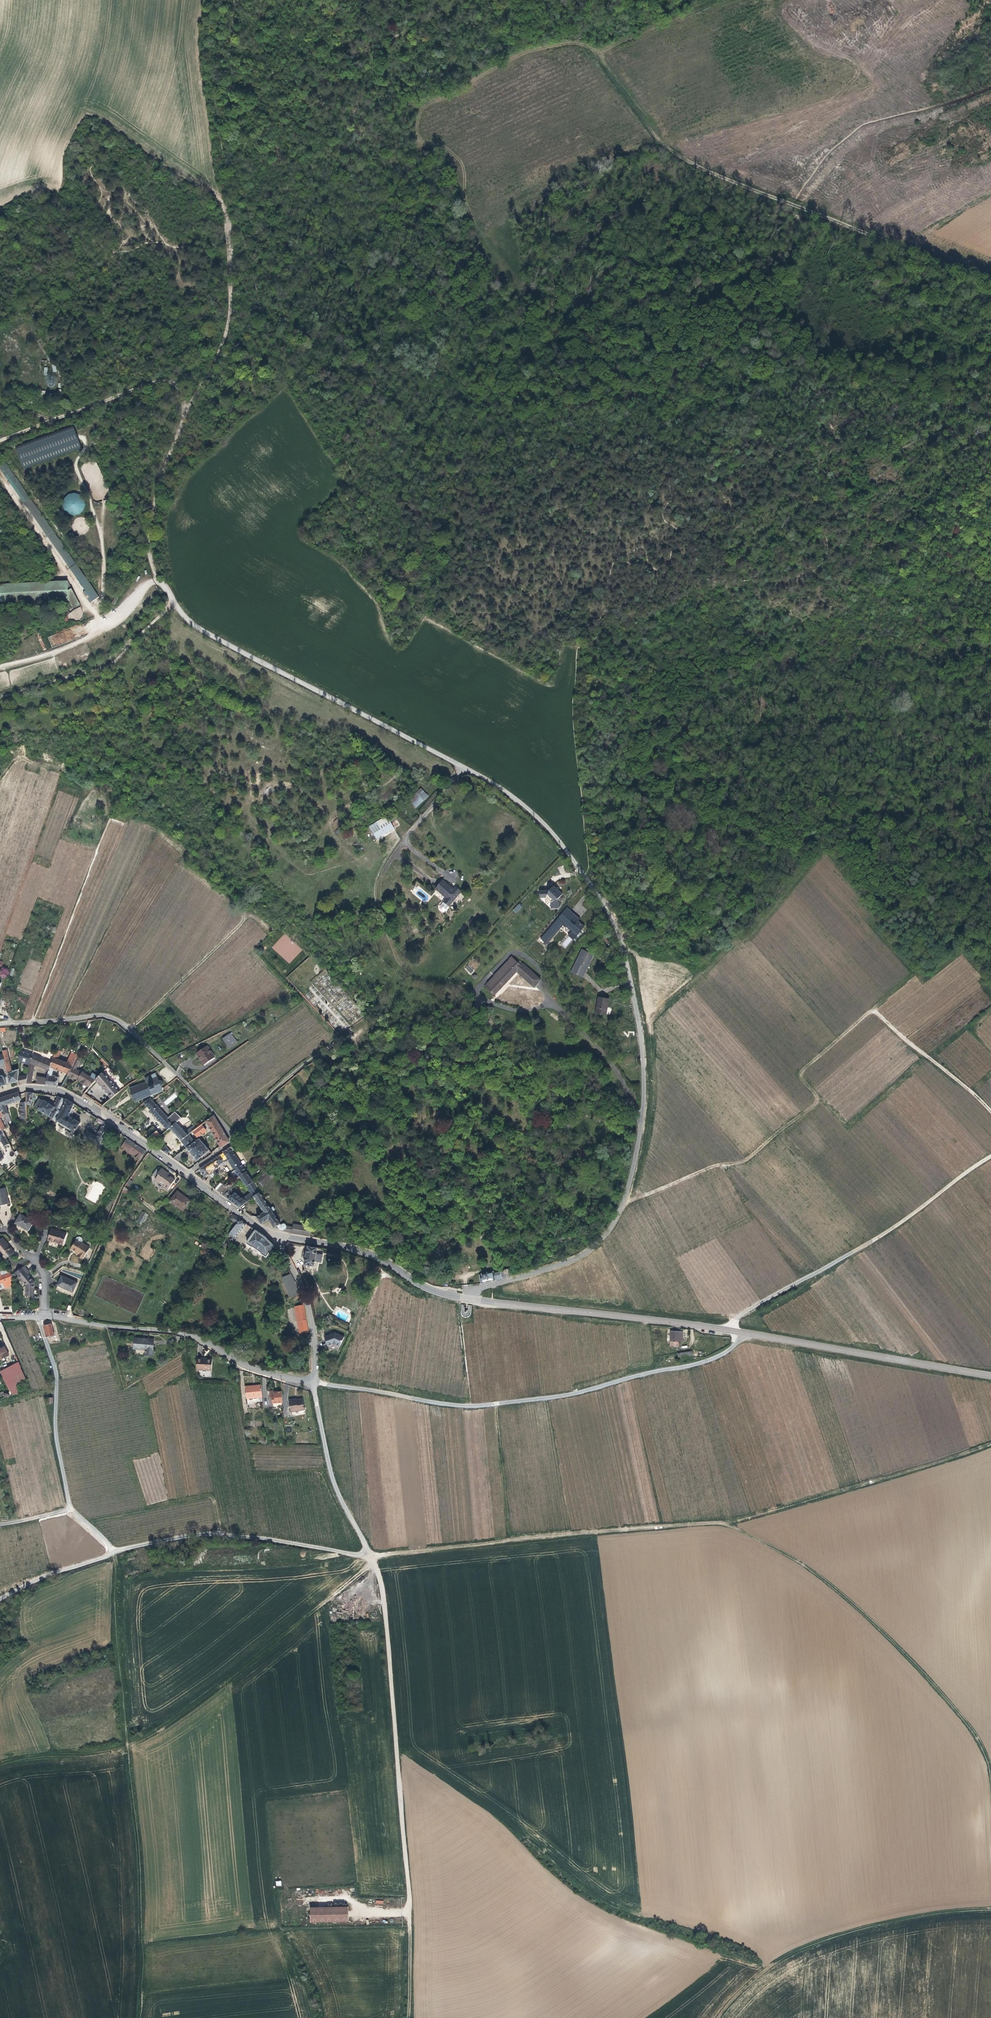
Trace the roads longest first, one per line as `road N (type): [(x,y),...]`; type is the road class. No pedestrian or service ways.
road 1 (track): [(243,242),(300,390),(375,491),(388,496),(608,448),(717,457),(832,439),(901,447)]
road 2 (track): [(990,277),(682,157),(657,138),(600,53),(577,43),(519,55),(420,112),(423,141),(460,162),(468,208),(484,236)]
road 3 (track): [(224,209),(226,329),(156,489),(148,536),(155,578),(206,633),(453,761)]
road 4 (tertiary): [(274,1234),(357,1250),(460,1297),(731,1330),(990,1376)]
road 5 (track): [(372,1557),(723,1523),(820,1577),(876,1625),(977,1736),(990,1775)]
road 6 (unclassified): [(453,761),(522,803),(594,888),(627,959),(643,1053),(640,1137),(611,1228),(578,1255),(483,1287)]
road 7 (track): [(365,1544),(331,1473),(314,1382),(439,1404),(496,1404),(690,1365),(728,1351),(747,1333)]
road 8 (track): [(990,810),(916,738),(871,728),(737,744),(712,738),(663,690),(592,646),(587,626)]
road 9 (track): [(365,1544),(380,1579),(389,1658),(409,1894),(408,2017)]
road 10 (track): [(0,779),(25,758),(113,790),(122,810),(181,850),(184,866),(243,911),(231,933),(128,1028)]
road 11 (track): [(373,1559),(150,1736),(92,1755),(0,1765)]
road 12 (residential): [(274,1234),(304,1292),(314,1382),(246,1367),(183,1334),(43,1317)]
road 13 (track): [(624,1202),(751,1156),(815,1104),(801,1073),(872,1011)]
road 14 (tertiary): [(0,1095),(62,1092),(274,1234)]
road 15 (track): [(990,1157),(878,1238),(742,1313),(731,1330)]
road 16 (track): [(990,1909),(928,1914),(819,1941),(775,1963),(715,2017)]
road 17 (residential): [(235,1139),(184,1079),(103,1013),(0,1024)]
road 18 (track): [(990,1443),(723,1523)]
road 19 (track): [(114,1553),(209,1534),(360,1555),(365,1544)]
road 20 (track): [(114,1553),(70,1510),(56,1433),(56,1373),(44,1338)]
road 21 (track): [(0,440),(161,380),(179,390),(184,416)]
road 22 (track): [(213,0),(224,209)]
road 23 (track): [(101,629),(96,610),(0,477)]
road 24 (track): [(0,667),(90,636),(157,581)]
road 25 (track): [(872,1011),(990,1111)]
road 26 (track): [(817,1101),(847,1127),(927,1057)]
road 27 (track): [(496,1404),(510,1541)]
road 28 (track): [(597,50),(714,0)]
road 29 (track): [(114,1553),(0,1598)]

